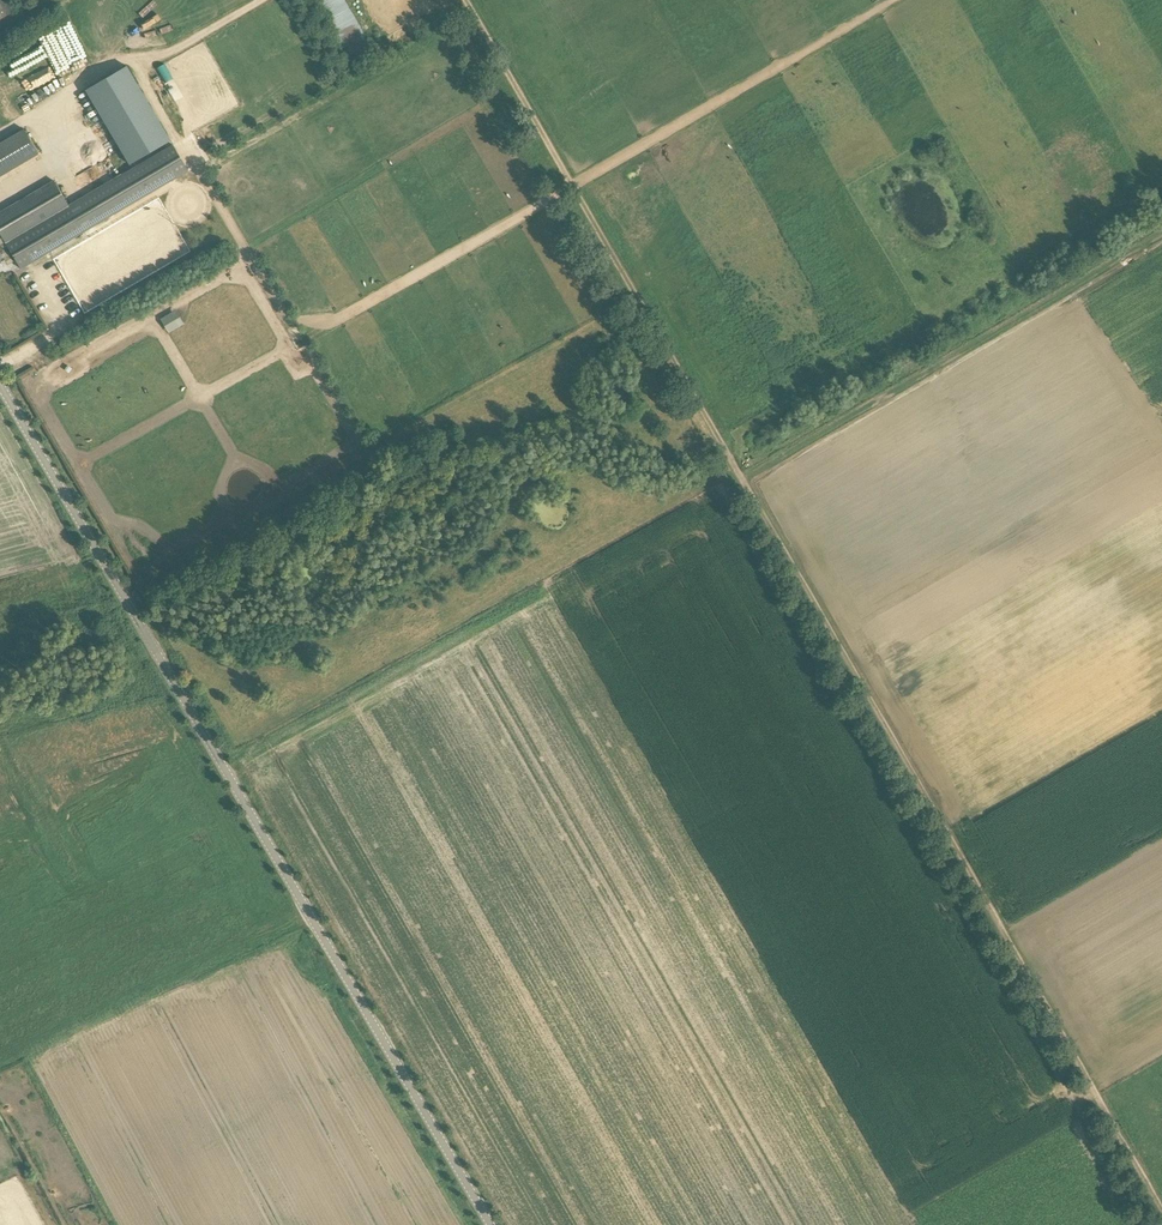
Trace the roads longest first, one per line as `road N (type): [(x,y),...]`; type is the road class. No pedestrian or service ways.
road 1 (track): [(1161,1213),(465,0)]
road 2 (unclassified): [(489,1224),(0,389)]

